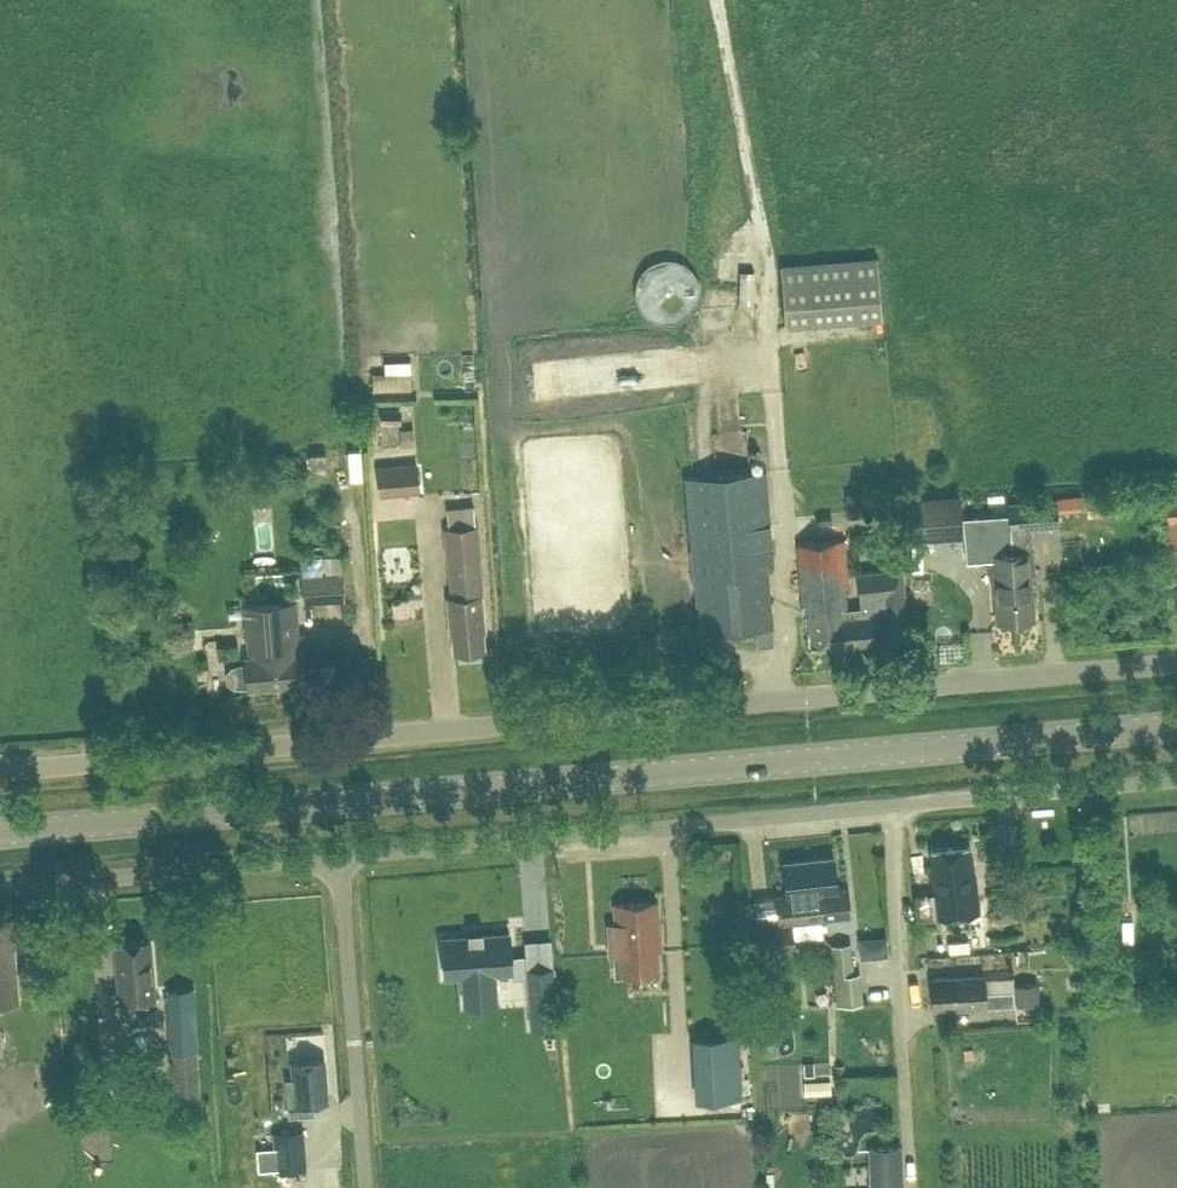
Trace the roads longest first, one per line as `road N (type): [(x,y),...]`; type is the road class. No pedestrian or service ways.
road 1 (residential): [(0,776),(1176,659)]
road 2 (secondary): [(0,831),(1176,724)]
road 3 (unclassified): [(339,856),(1176,778)]
road 4 (unclassified): [(0,892),(339,856)]
road 5 (unclassified): [(365,1187),(339,856)]

